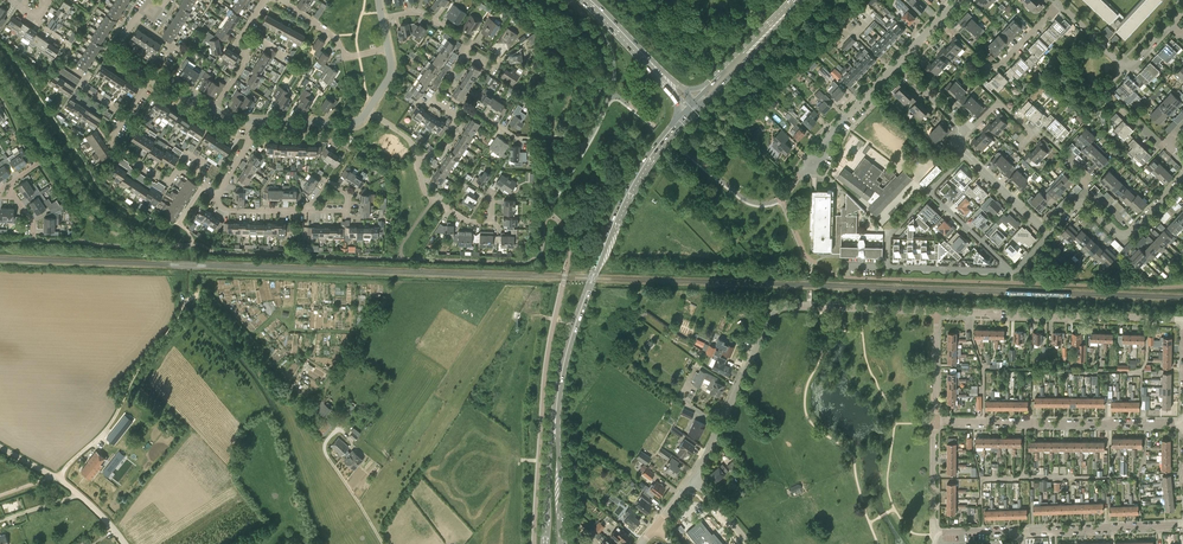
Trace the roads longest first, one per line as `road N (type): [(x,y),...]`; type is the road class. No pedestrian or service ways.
road 1 (track): [(293,331),(277,315),(252,335),(208,287),(220,278),(386,284),(355,336),(344,332)]
road 2 (primary): [(555,417),(567,349),(611,232),(640,172),(690,109)]
road 3 (residential): [(935,421),(1182,422)]
road 4 (track): [(59,480),(117,415),(183,305),(208,287)]
road 5 (residential): [(1182,320),(937,311)]
road 6 (residential): [(930,192),(888,236),(887,267),(1011,271)]
road 7 (residential): [(937,311),(784,306),(766,320)]
road 8 (residential): [(694,476),(766,320)]
road 9 (residential): [(1020,531),(1182,526)]
road 10 (unclassified): [(125,543),(68,486),(0,447)]
road 11 (residential): [(1170,25),(1125,66),(1059,5)]
road 12 (residential): [(800,173),(897,64)]
road 13 (residential): [(347,212),(227,210),(218,194)]
road 14 (residential): [(1084,203),(1128,234),(1182,178)]
road 15 (residential): [(192,178),(175,173),(163,181),(112,148),(125,116)]
road 16 (track): [(382,543),(327,454),(333,433)]
road 17 (primary): [(555,417),(545,543)]
road 18 (primary): [(562,543),(555,417)]
road 19 (residential): [(248,120),(347,124),(368,111)]
road 20 (residential): [(388,48),(347,56),(324,28),(286,4)]

